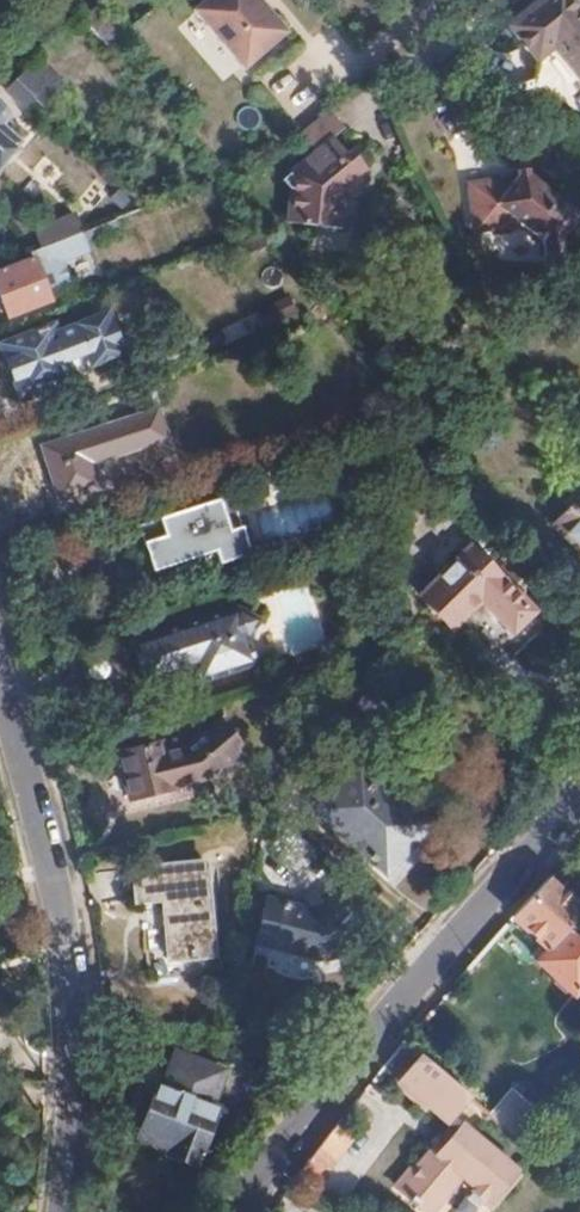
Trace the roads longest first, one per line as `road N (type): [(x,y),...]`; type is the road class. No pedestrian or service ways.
road 1 (residential): [(232,1211),(374,1028),(579,802)]
road 2 (residential): [(0,685),(67,959),(75,1075),(65,1211)]

